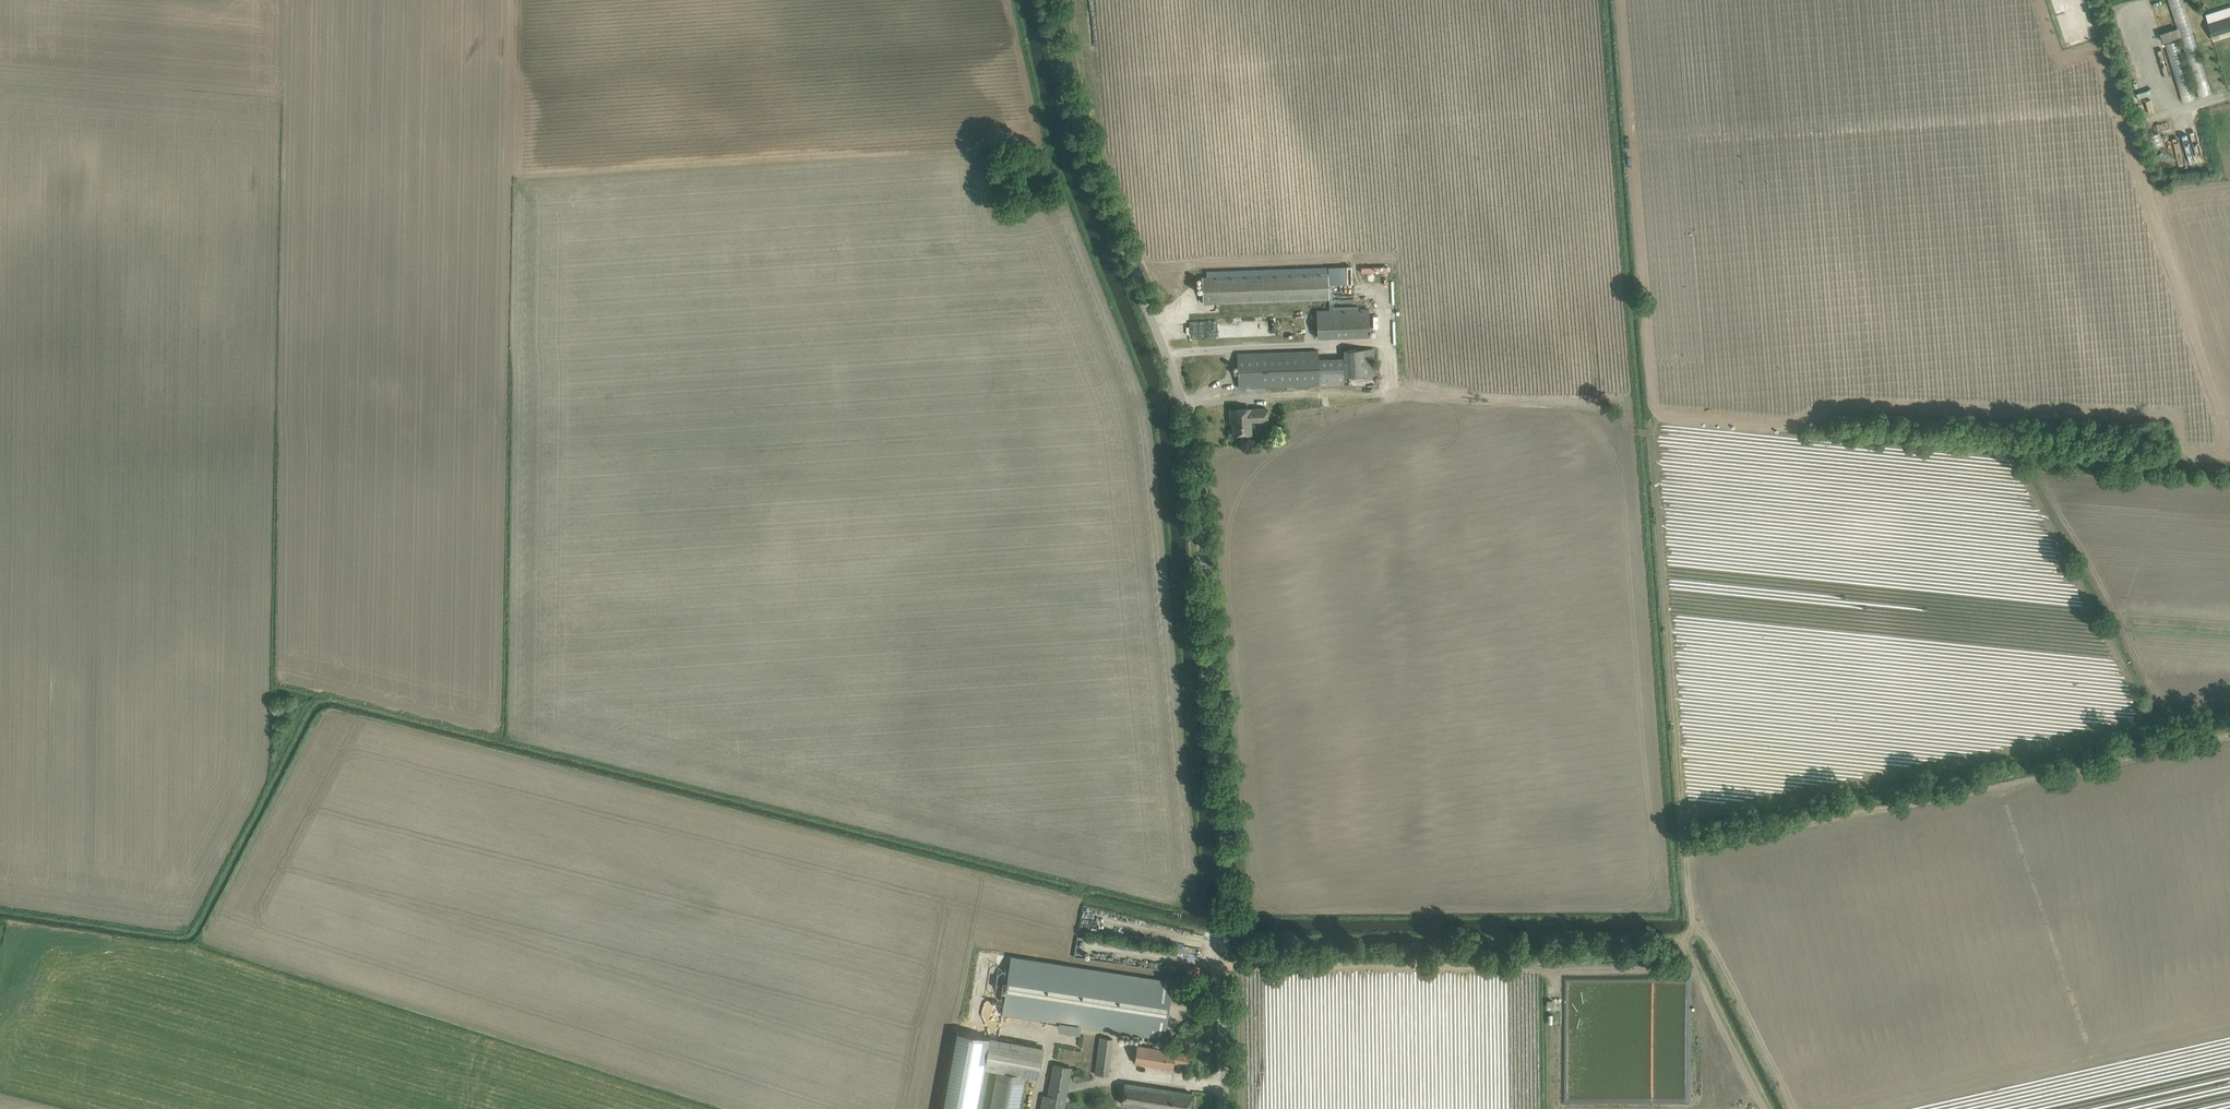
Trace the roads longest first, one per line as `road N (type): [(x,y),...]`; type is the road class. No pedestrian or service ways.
road 1 (unclassified): [(1224,1108),(1216,977),(1230,889),(1226,757),(1188,462),(1159,343),(1071,132),(1039,0)]

